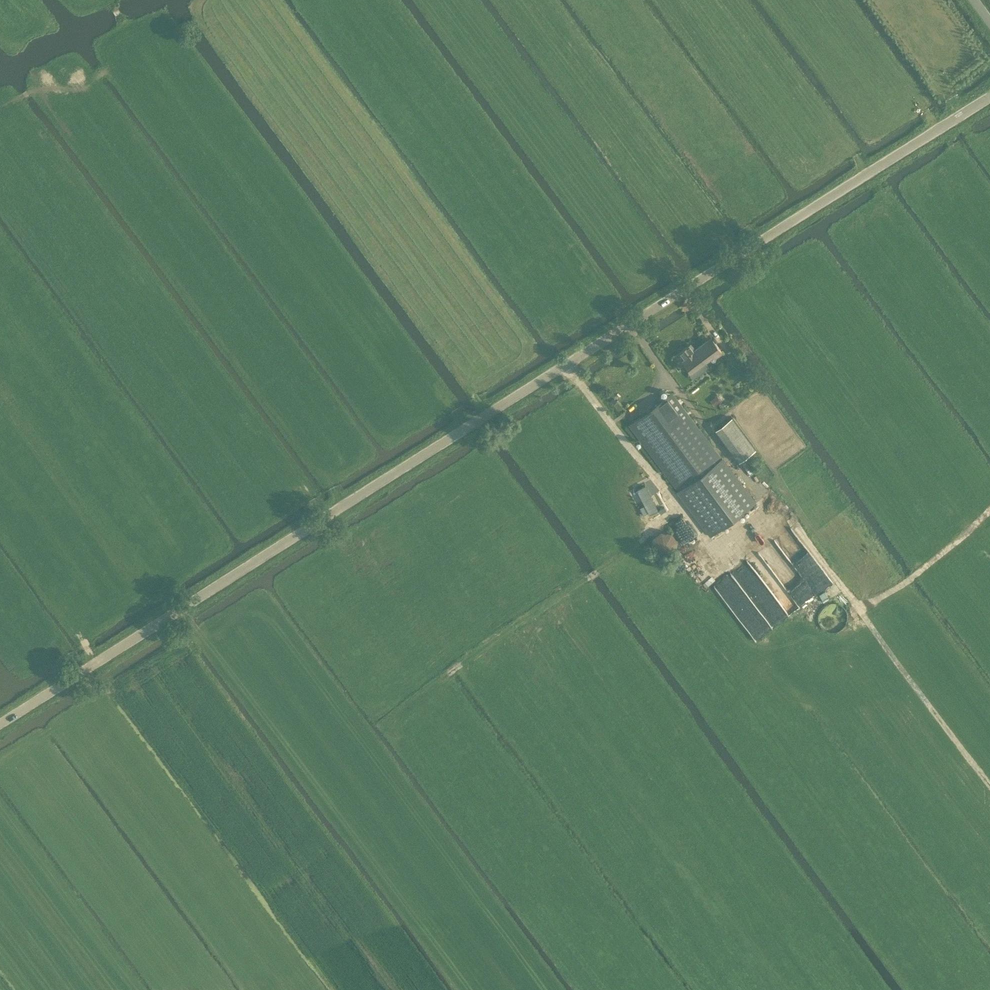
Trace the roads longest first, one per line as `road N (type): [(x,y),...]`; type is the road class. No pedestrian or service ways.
road 1 (unclassified): [(0,725),(989,98)]
road 2 (track): [(989,786),(858,609)]

